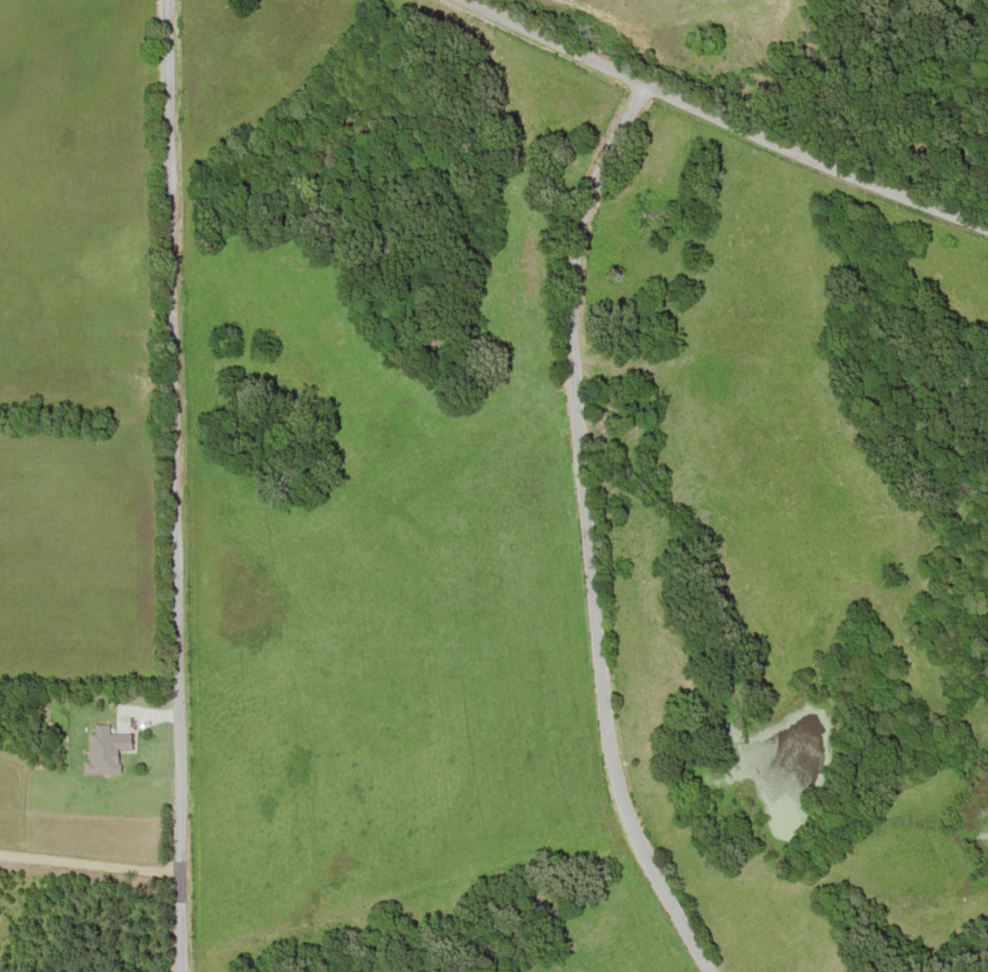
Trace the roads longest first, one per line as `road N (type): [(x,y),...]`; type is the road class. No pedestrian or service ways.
road 1 (residential): [(178,971),(166,0)]
road 2 (residential): [(707,971),(620,810),(601,702),(575,434),(568,304),(576,219),(640,79)]
road 3 (residential): [(987,217),(665,91),(471,0)]

